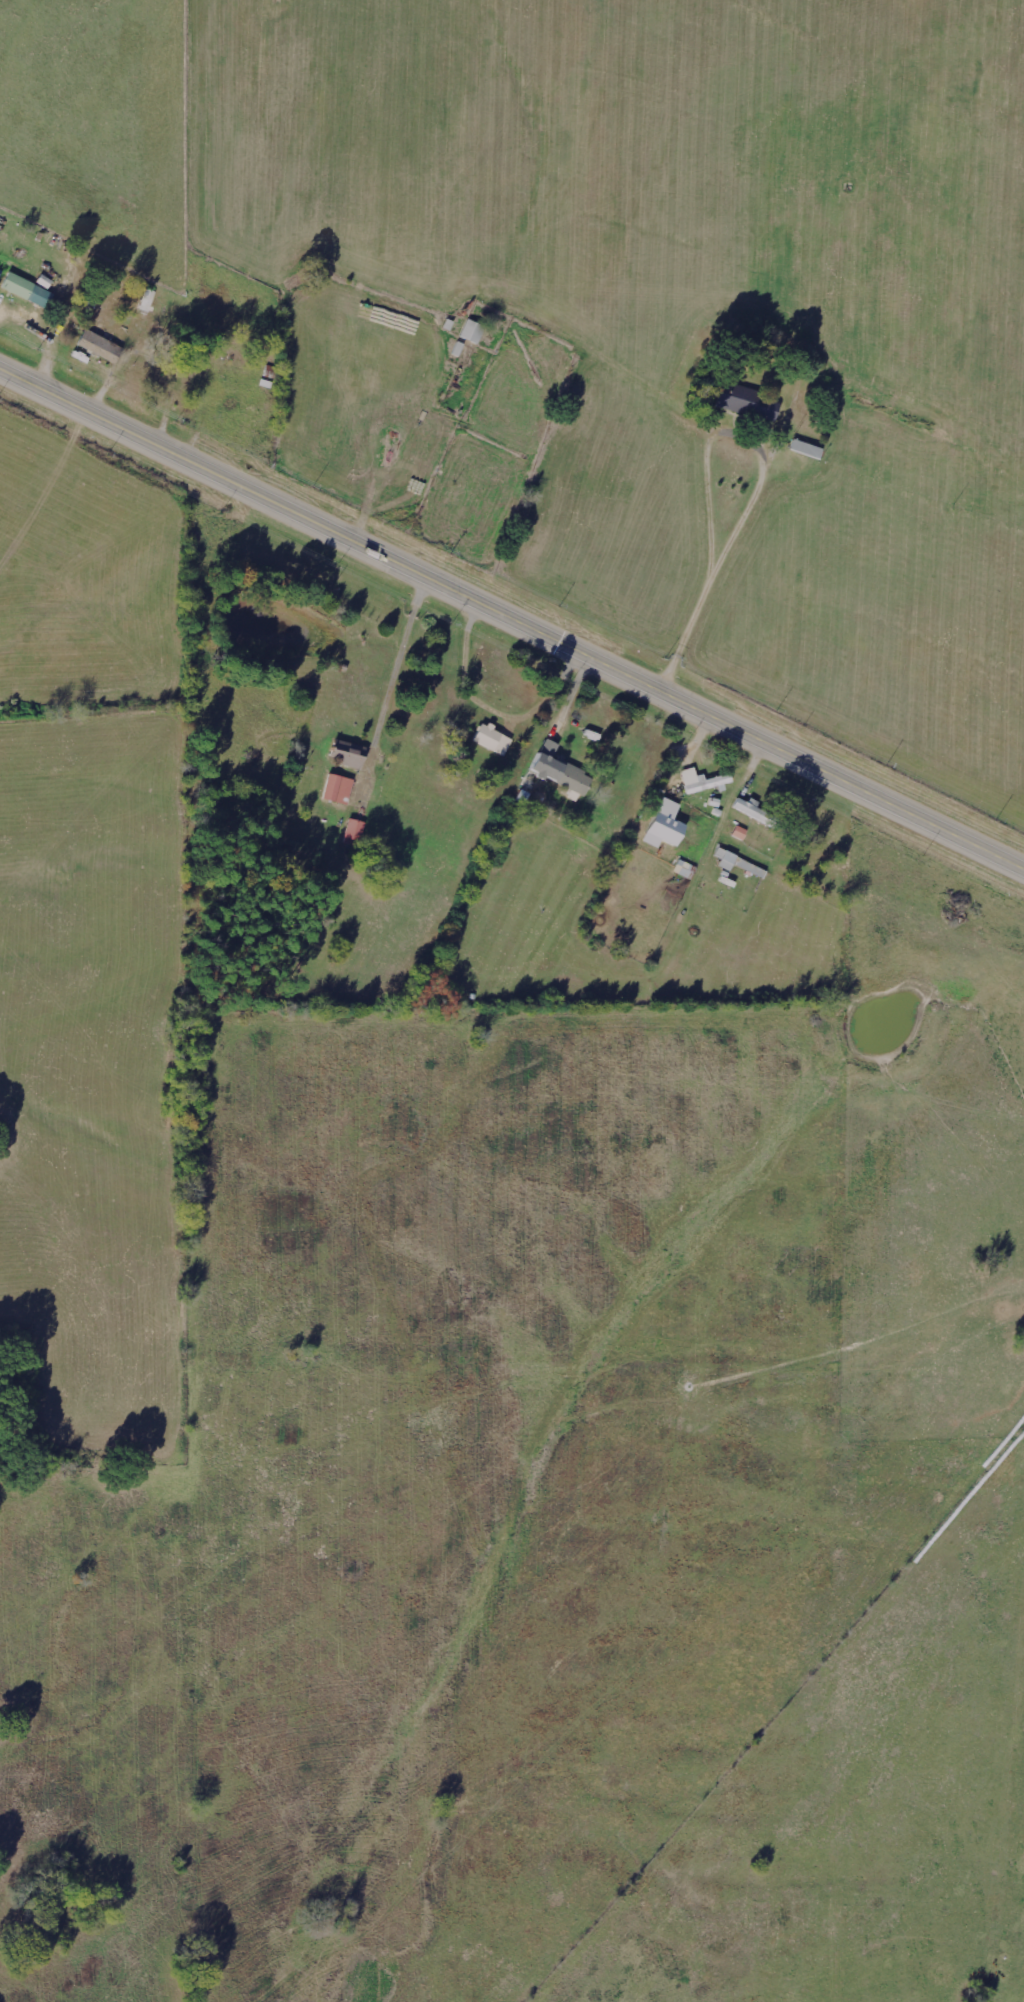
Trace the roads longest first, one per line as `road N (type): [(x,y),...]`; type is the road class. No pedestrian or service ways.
road 1 (primary): [(1023,860),(0,364)]

